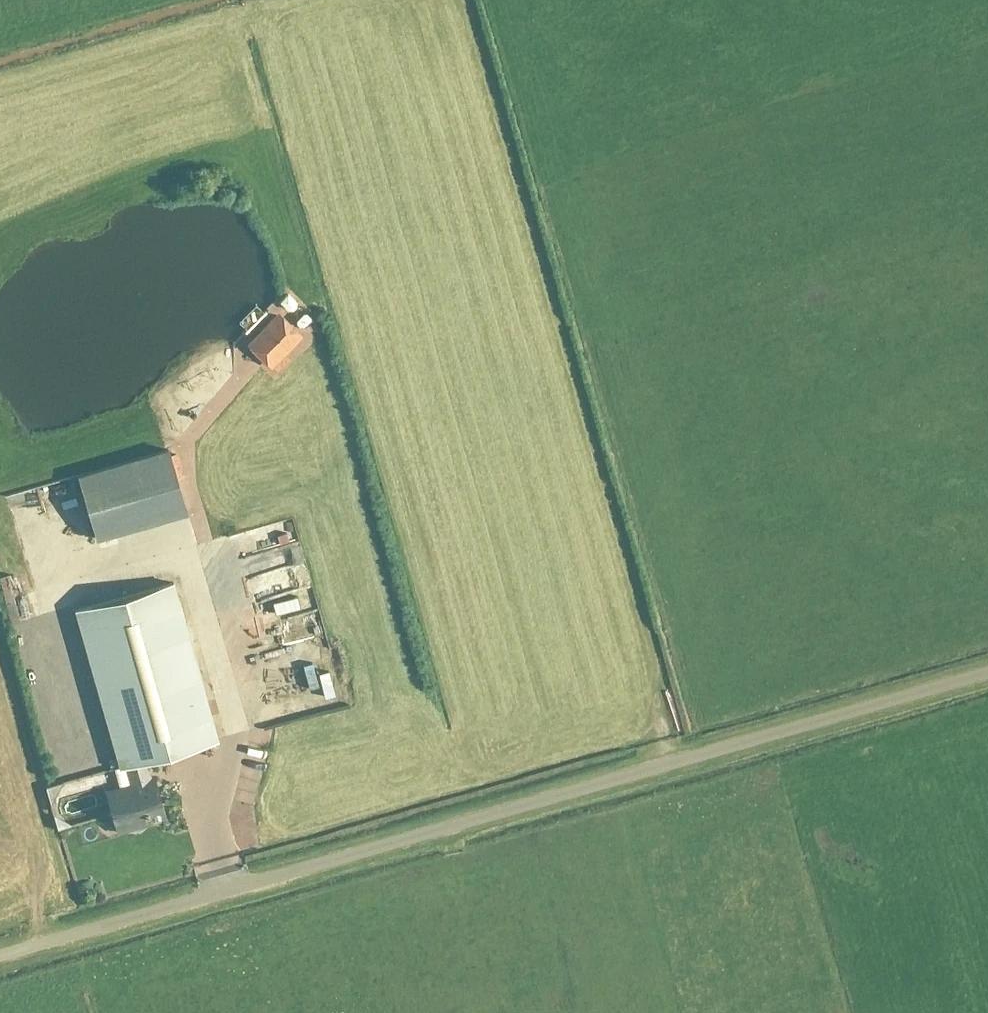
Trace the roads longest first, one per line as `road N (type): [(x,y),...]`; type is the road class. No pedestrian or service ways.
road 1 (unclassified): [(0,959),(987,674)]

